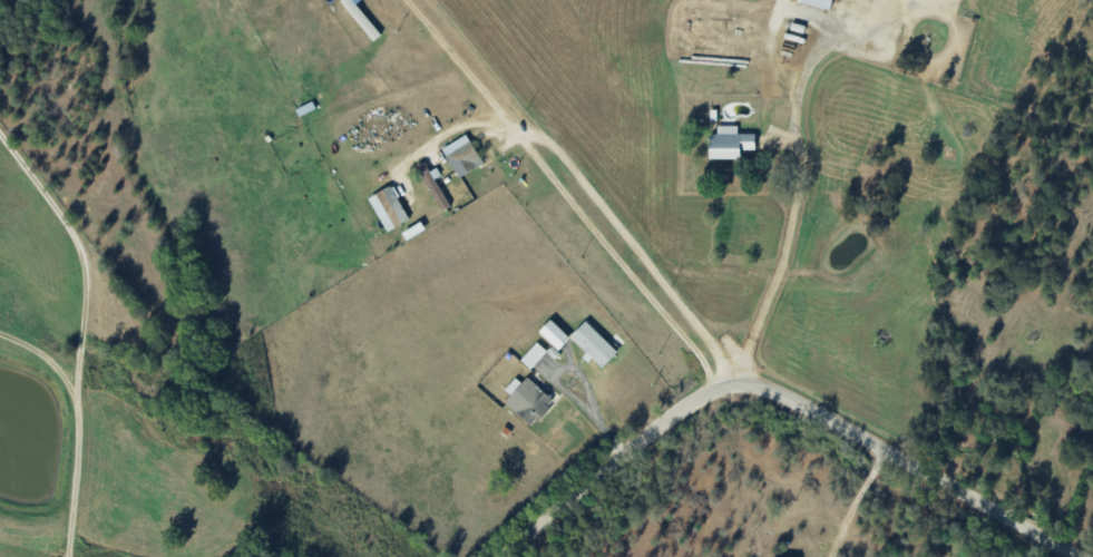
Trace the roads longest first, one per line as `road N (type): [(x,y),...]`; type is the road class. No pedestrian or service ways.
road 1 (residential): [(507,556),(683,404),(706,390),(744,383),(782,391),(1082,556)]

